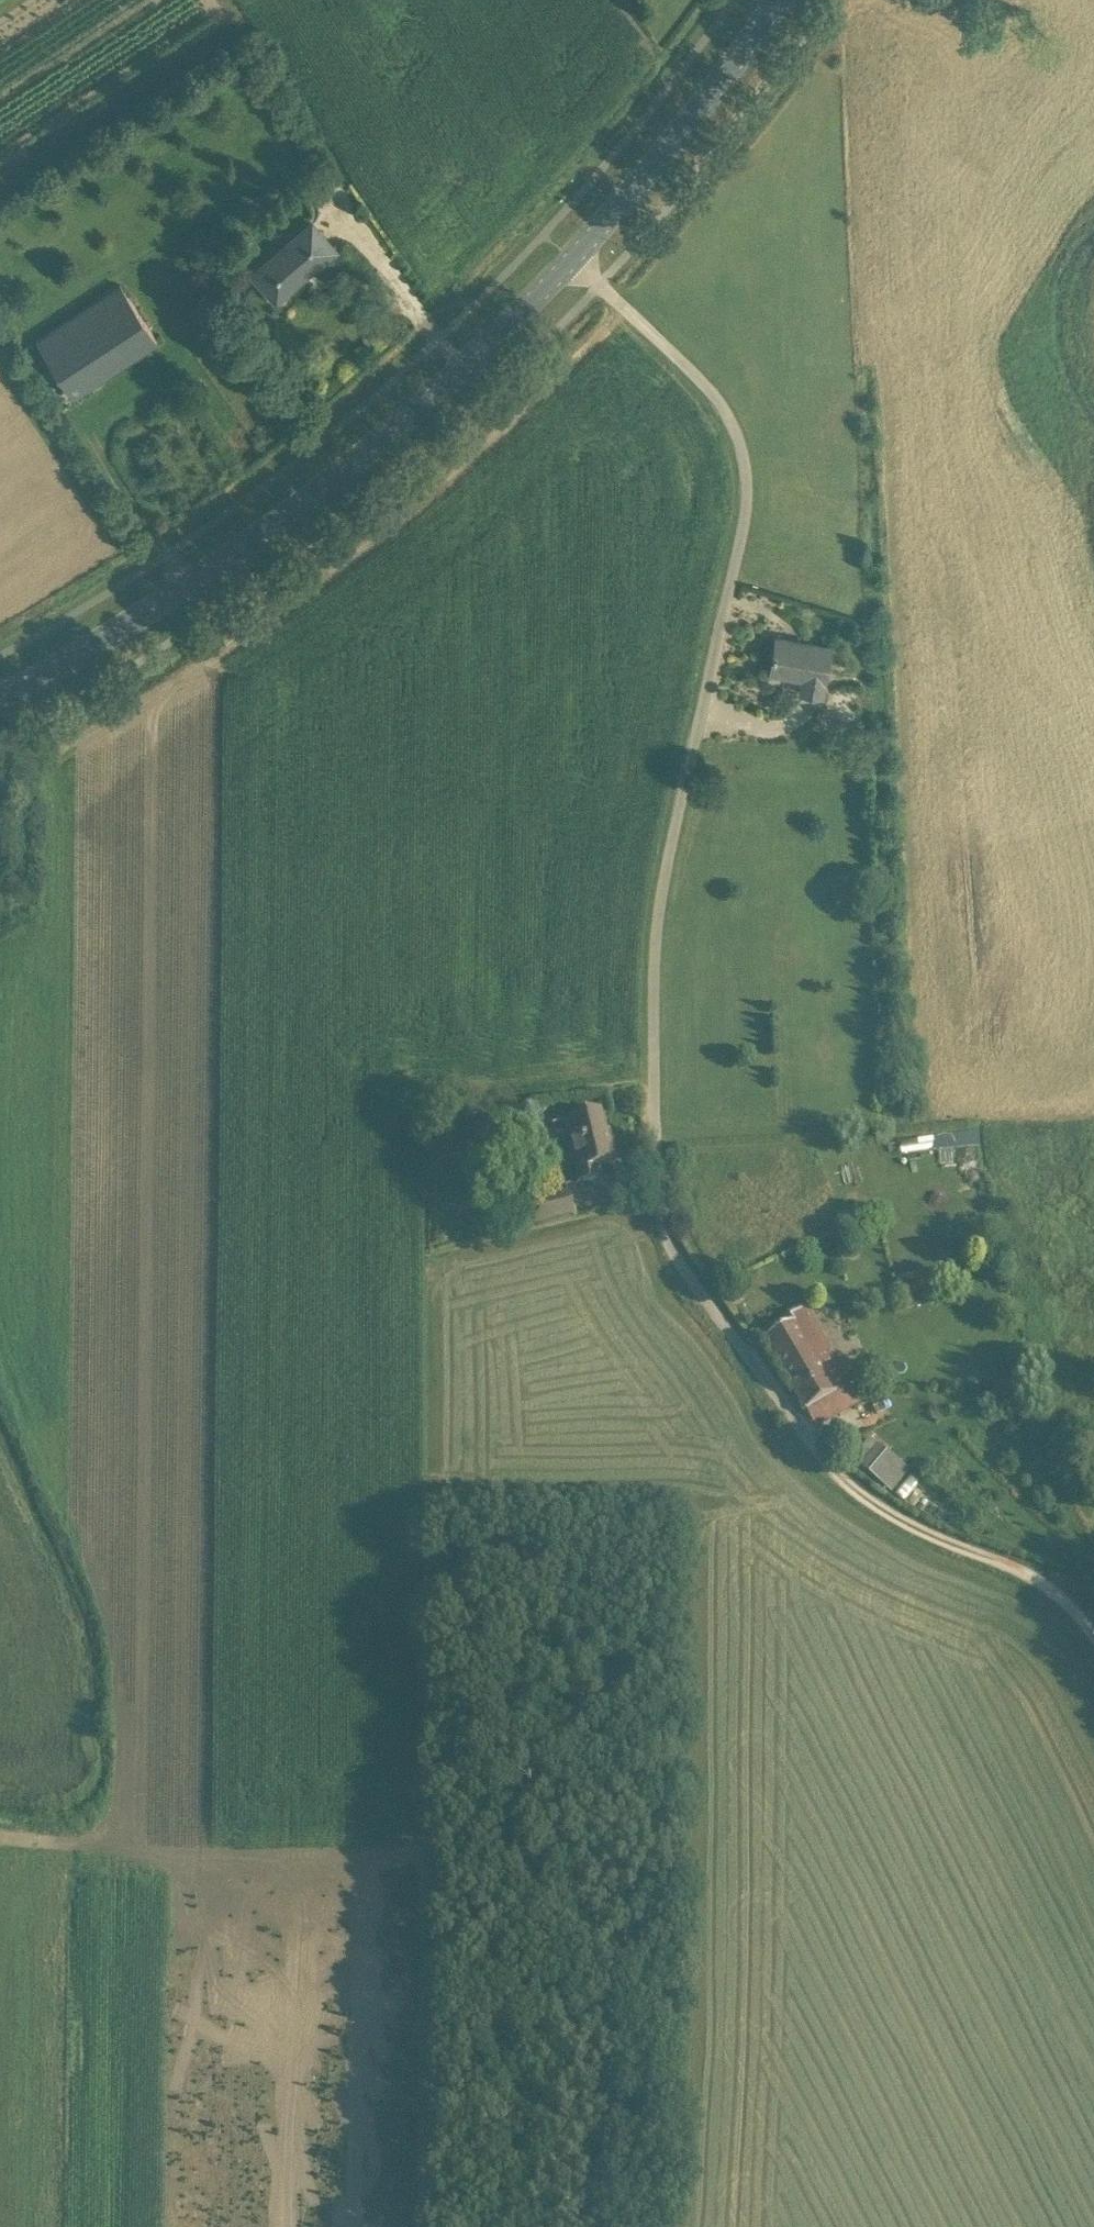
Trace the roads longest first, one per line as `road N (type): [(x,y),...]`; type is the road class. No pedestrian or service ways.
road 1 (unclassified): [(832,1457),(660,1228),(653,919),(746,508),(741,447),(717,396),(571,260)]
road 2 (secondary): [(0,698),(104,642),(290,515),(430,400),(571,260)]
road 3 (secondary): [(571,260),(778,0)]
road 4 (track): [(1093,1622),(1066,1598),(901,1516),(832,1457)]

